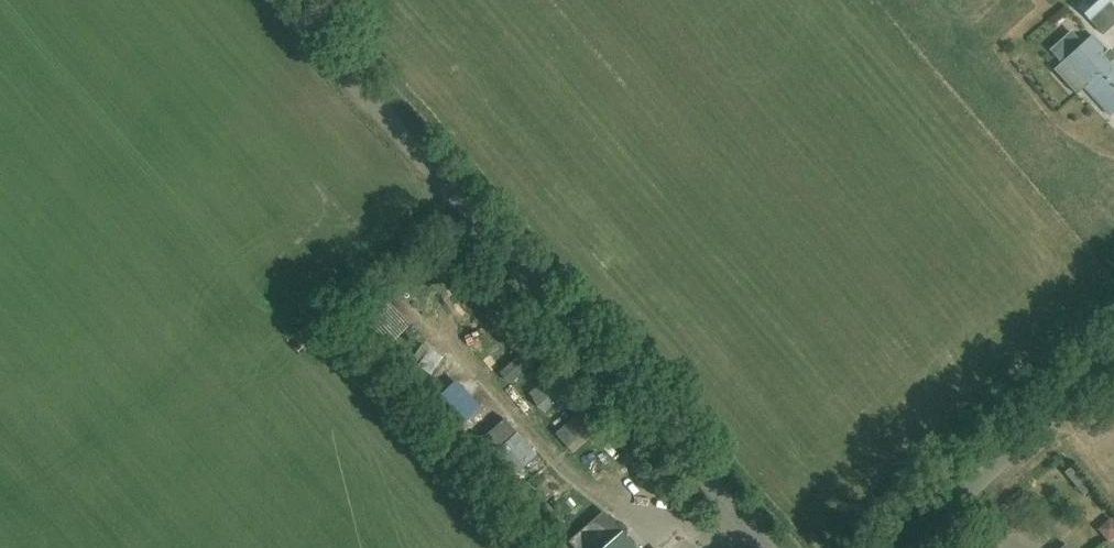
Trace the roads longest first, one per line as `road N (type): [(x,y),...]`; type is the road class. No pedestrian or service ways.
road 1 (unclassified): [(773,547),(285,0)]
road 2 (unclassified): [(900,547),(1113,360)]

